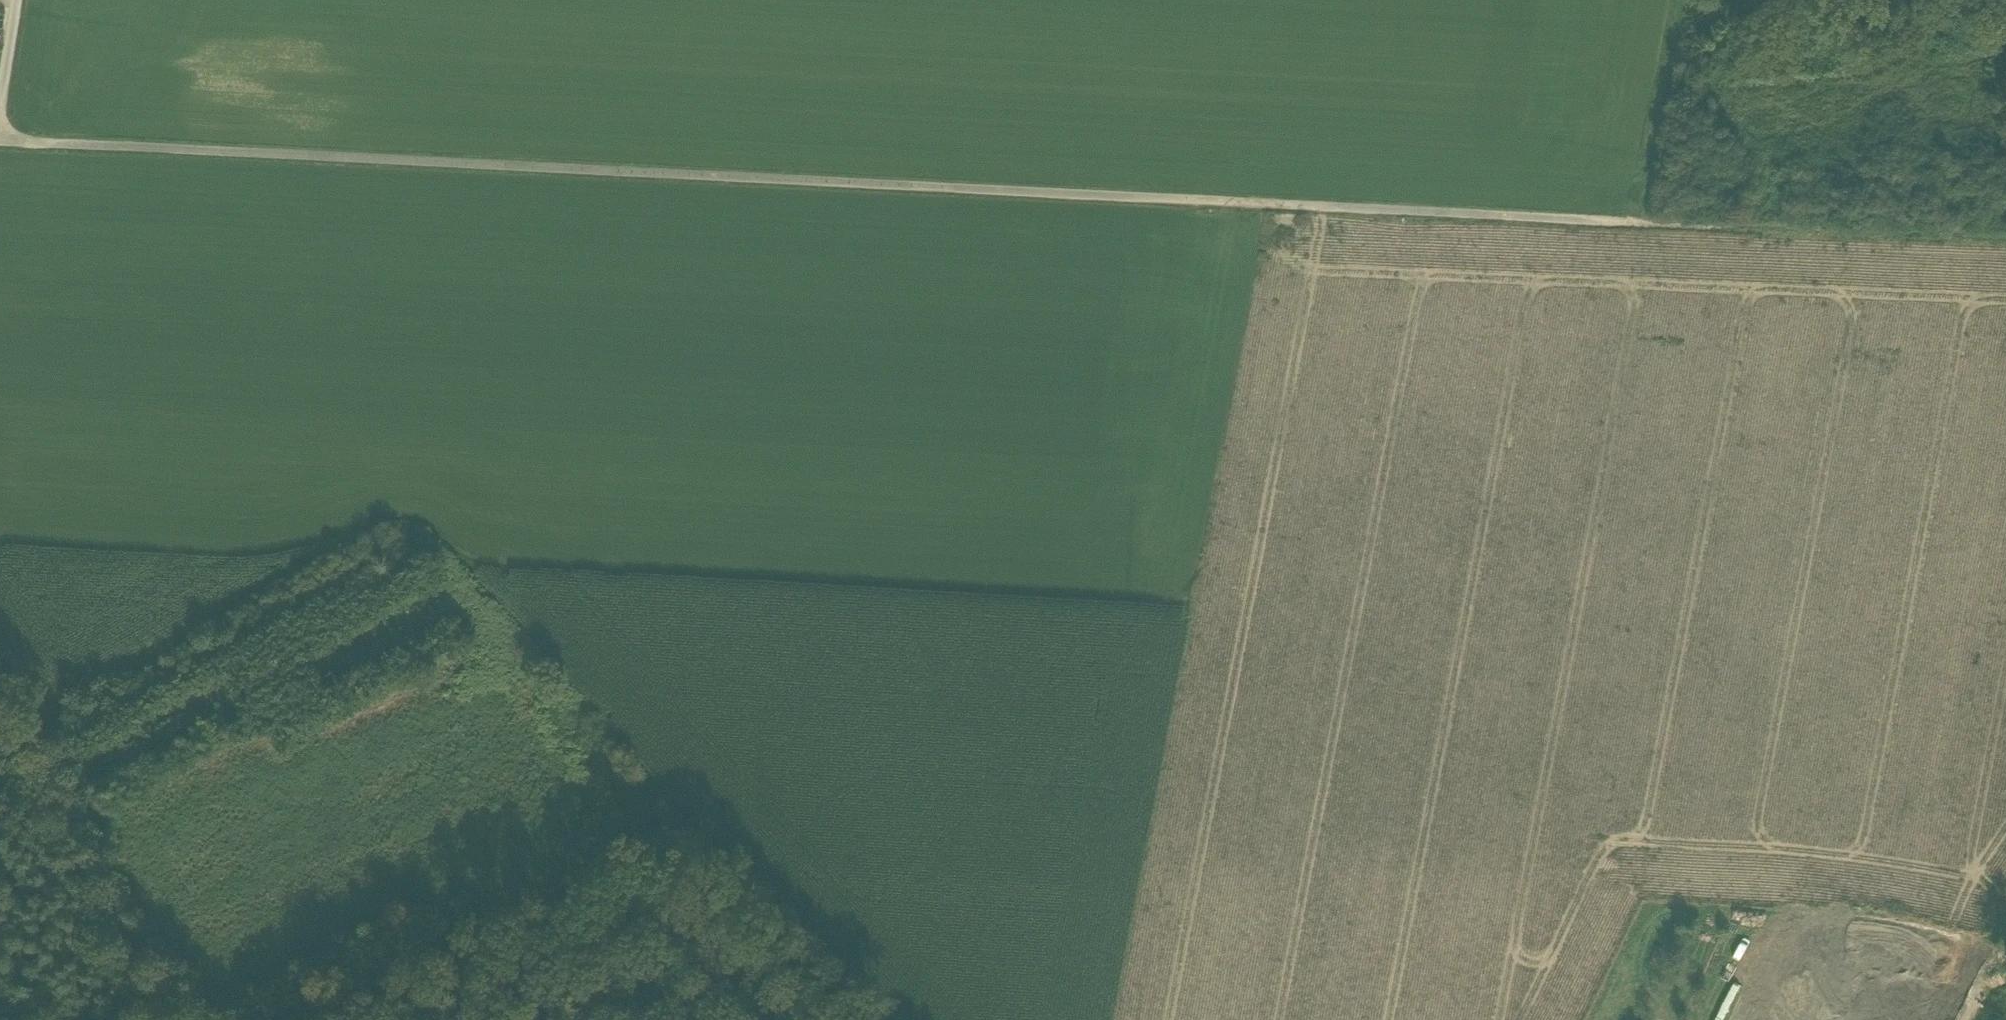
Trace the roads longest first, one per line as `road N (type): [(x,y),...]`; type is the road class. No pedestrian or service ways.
road 1 (track): [(2005,241),(0,141)]

